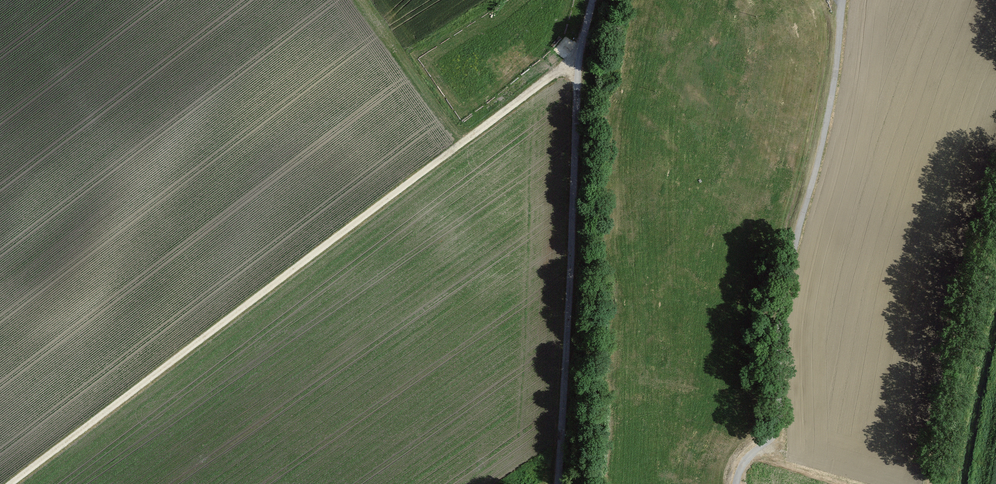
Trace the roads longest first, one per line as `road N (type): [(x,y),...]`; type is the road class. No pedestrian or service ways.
road 1 (track): [(579,66),(568,65),(529,92),(10,483)]
road 2 (track): [(736,483),(746,458),(778,426),(781,311),(830,104),(841,0)]
road 3 (track): [(559,483),(577,86),(592,0)]
road 4 (track): [(459,145),(358,0)]

